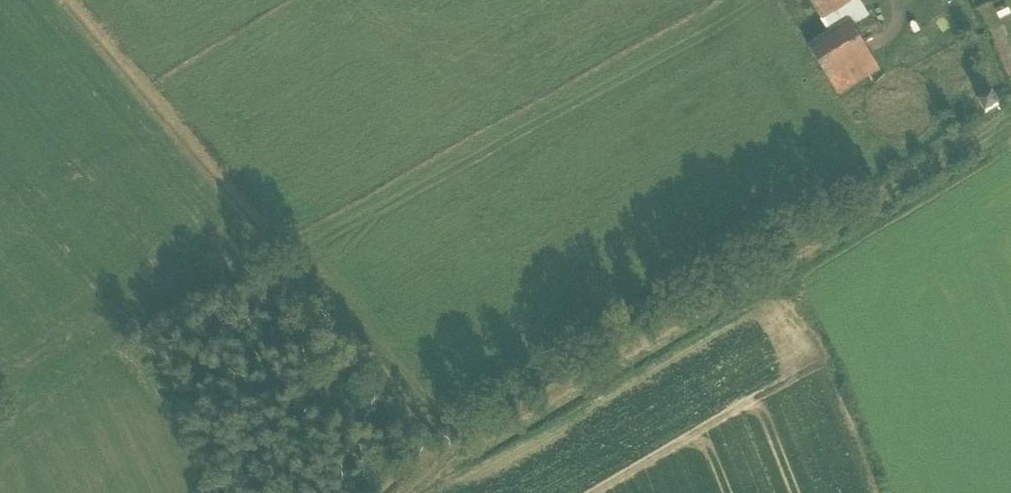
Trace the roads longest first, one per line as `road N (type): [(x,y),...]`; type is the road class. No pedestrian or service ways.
road 1 (track): [(406,492),(429,470),(1010,121)]

